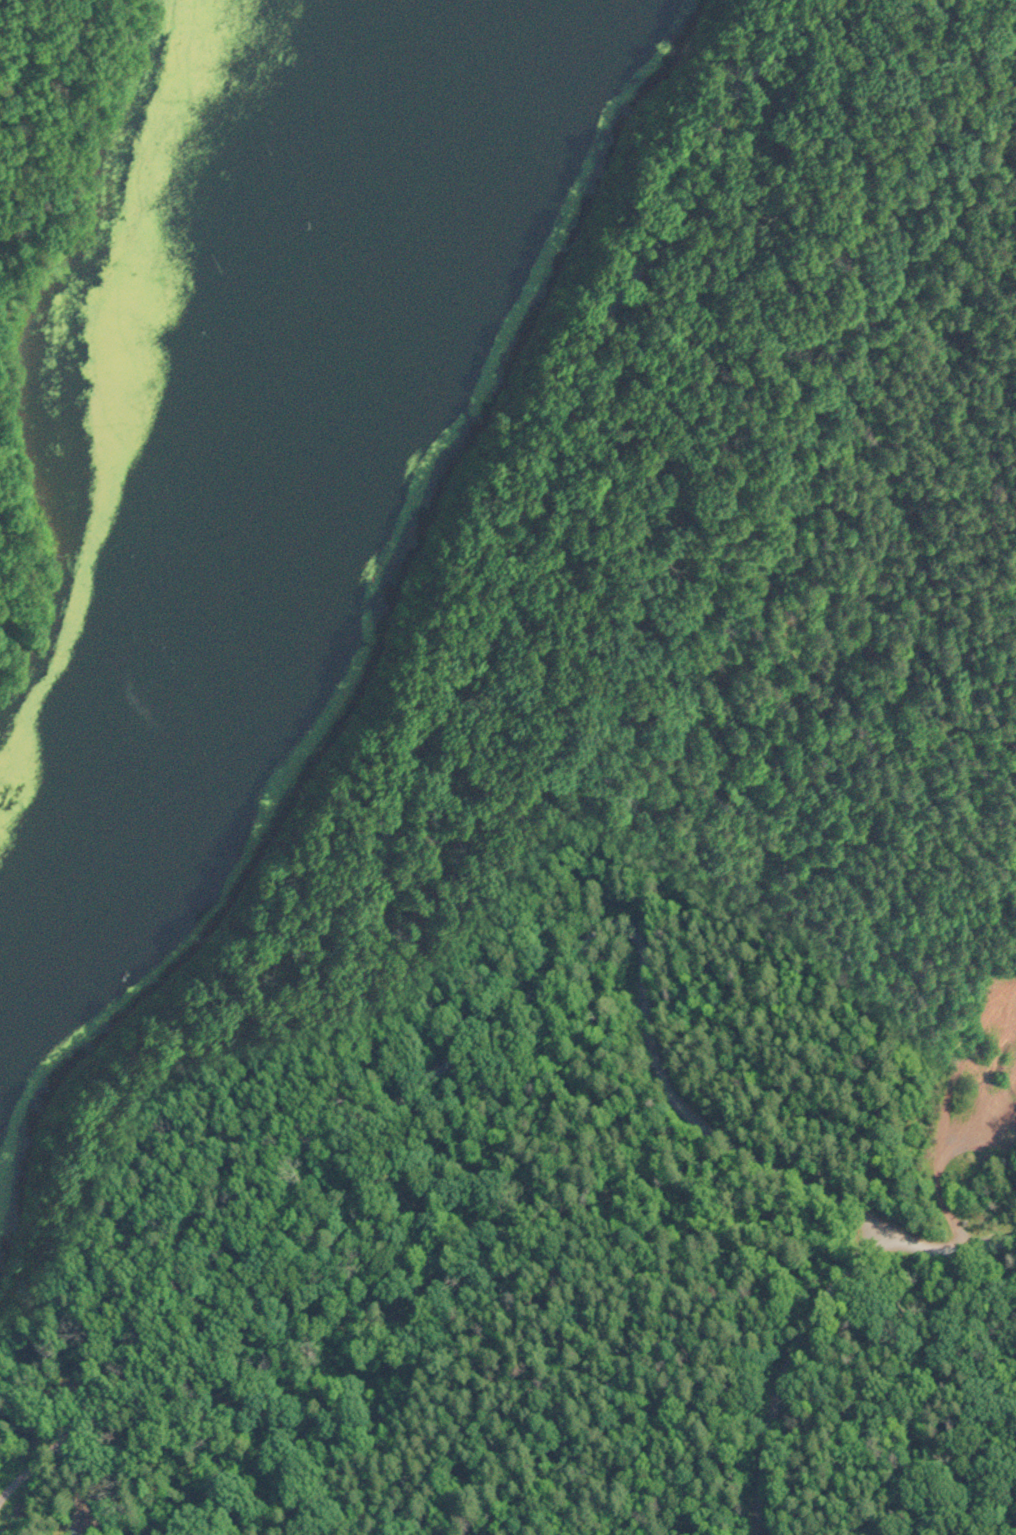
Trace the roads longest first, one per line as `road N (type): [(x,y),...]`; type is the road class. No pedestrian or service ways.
road 1 (residential): [(895,1241),(792,1187),(684,1112),(658,1069),(637,952),(620,937),(586,946),(517,1015),(378,1127),(346,1125),(338,1094),(390,816),(413,738),(498,601),(562,397),(645,271),(719,125),(821,0)]
road 2 (residential): [(762,1534),(765,1460),(796,1337),(825,1290),(895,1241)]
road 3 (residential): [(1015,1235),(957,1254),(919,1253),(895,1241)]

